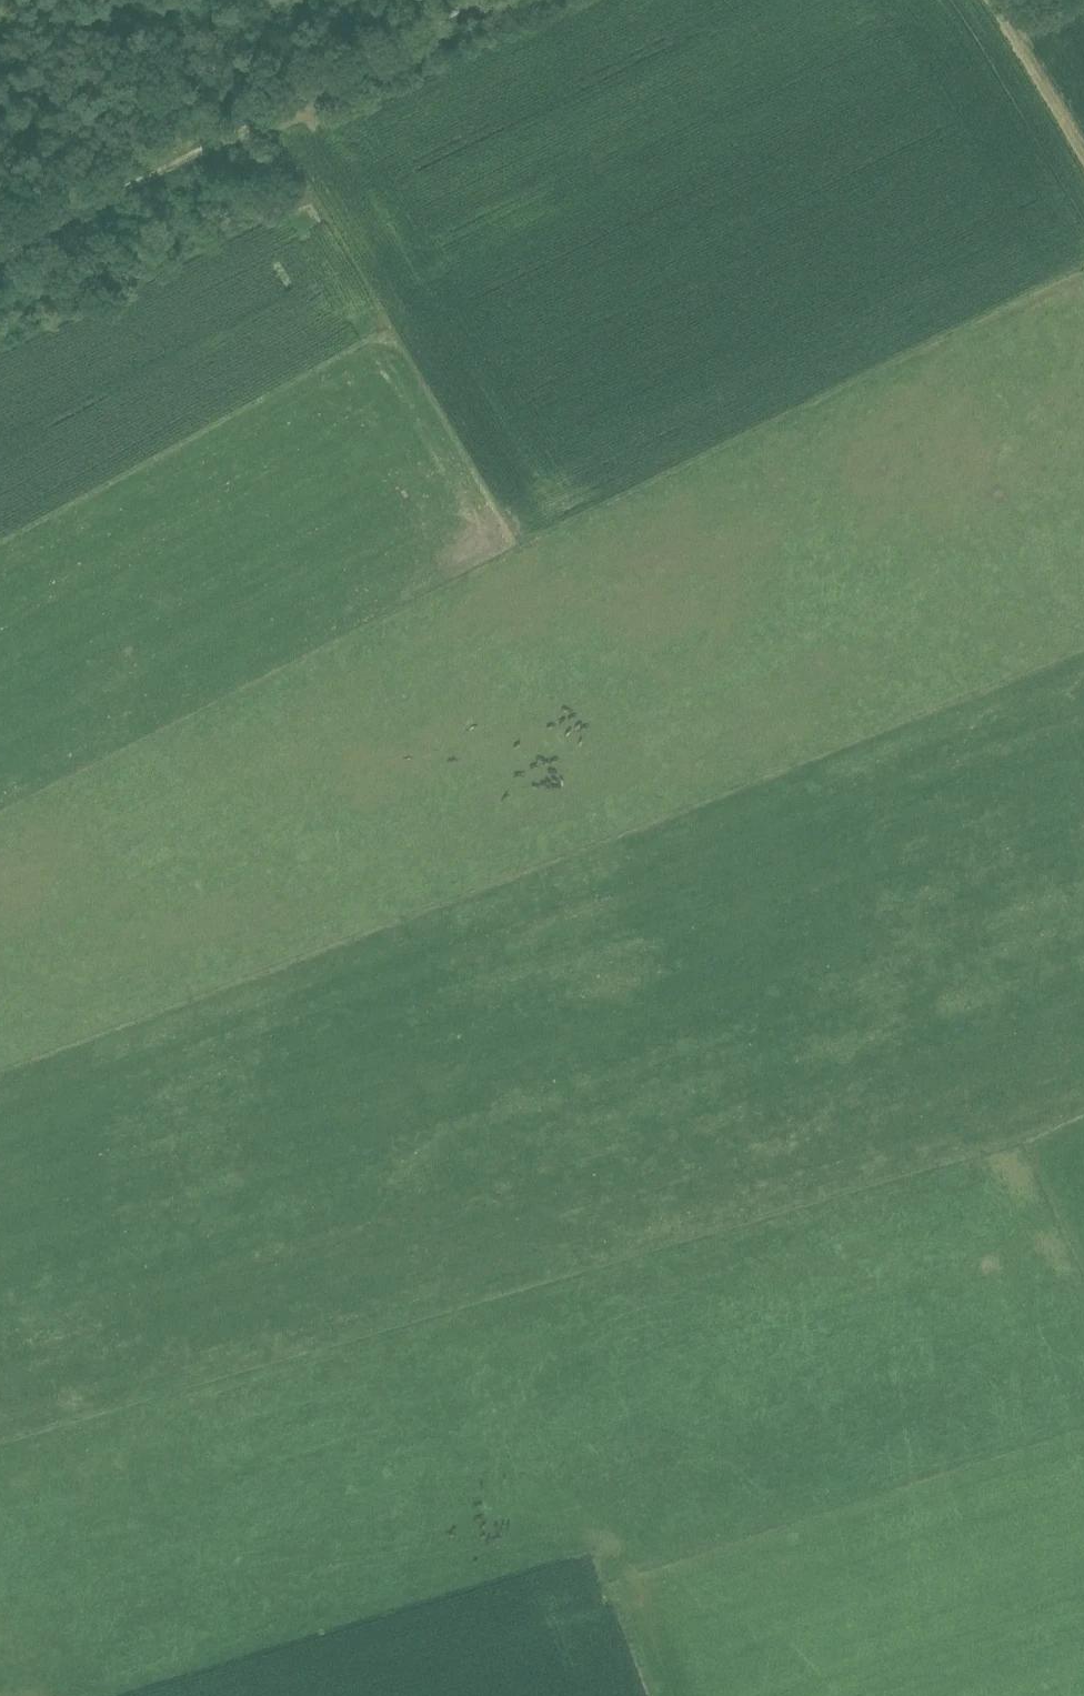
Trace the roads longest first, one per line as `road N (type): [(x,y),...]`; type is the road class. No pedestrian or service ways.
road 1 (track): [(0,252),(307,104),(501,0)]
road 2 (track): [(989,0),(1083,149)]

